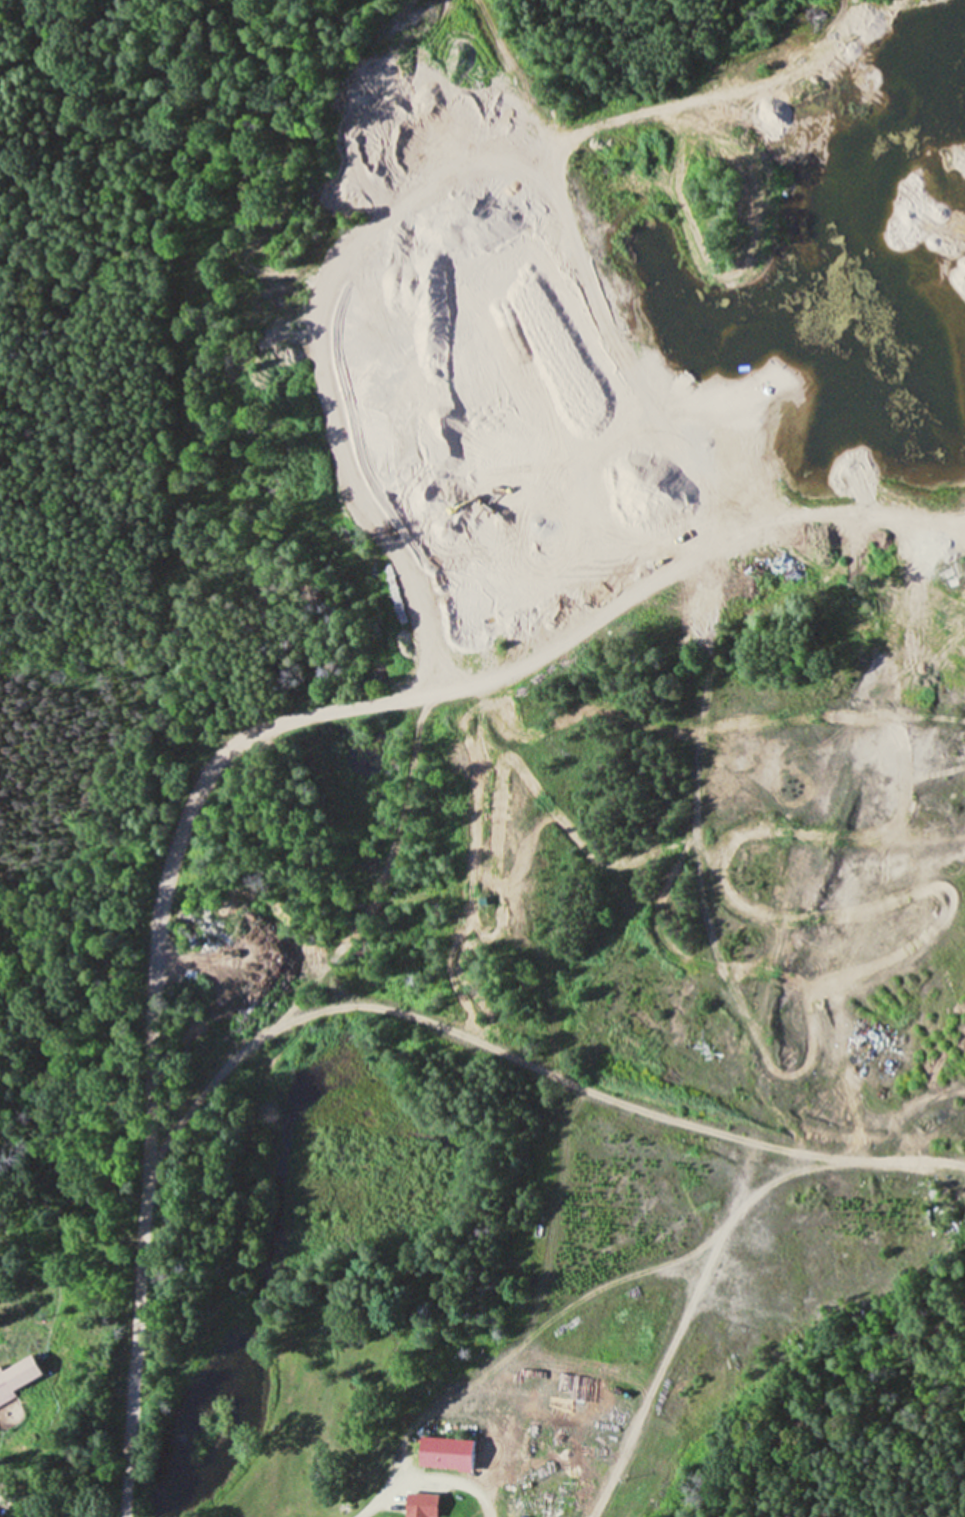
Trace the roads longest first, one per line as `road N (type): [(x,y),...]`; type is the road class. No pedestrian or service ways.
road 1 (track): [(761,1085),(750,1029),(733,1003),(680,959),(525,773),(483,686)]
road 2 (track): [(733,1003),(709,938),(694,856),(694,761),(713,631),(696,564)]
road 3 (track): [(394,1490),(418,1413),(604,1282),(657,1266),(703,1267)]

